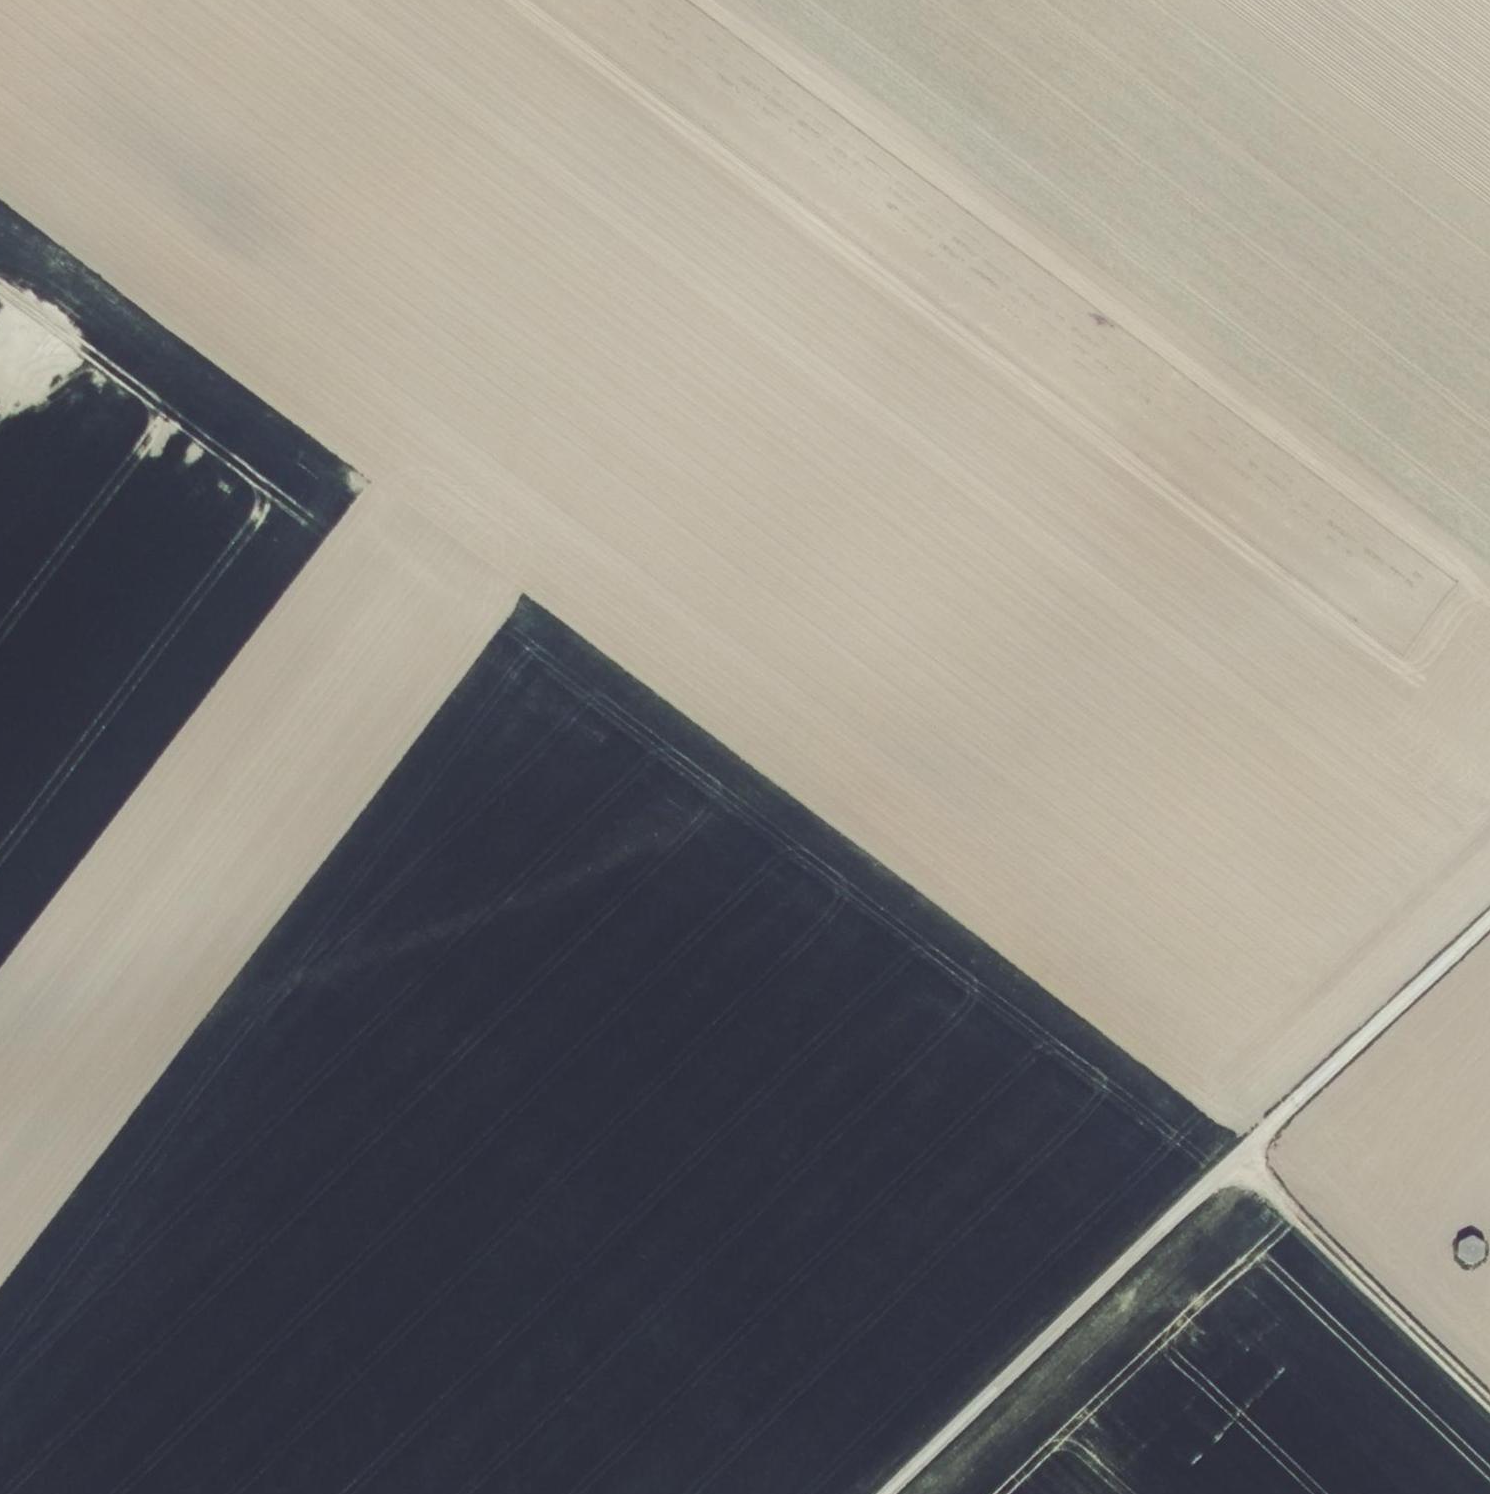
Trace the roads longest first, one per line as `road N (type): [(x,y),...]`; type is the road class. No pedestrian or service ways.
road 1 (track): [(906,1493),(1489,934)]
road 2 (track): [(1244,1167),(1489,1406)]

